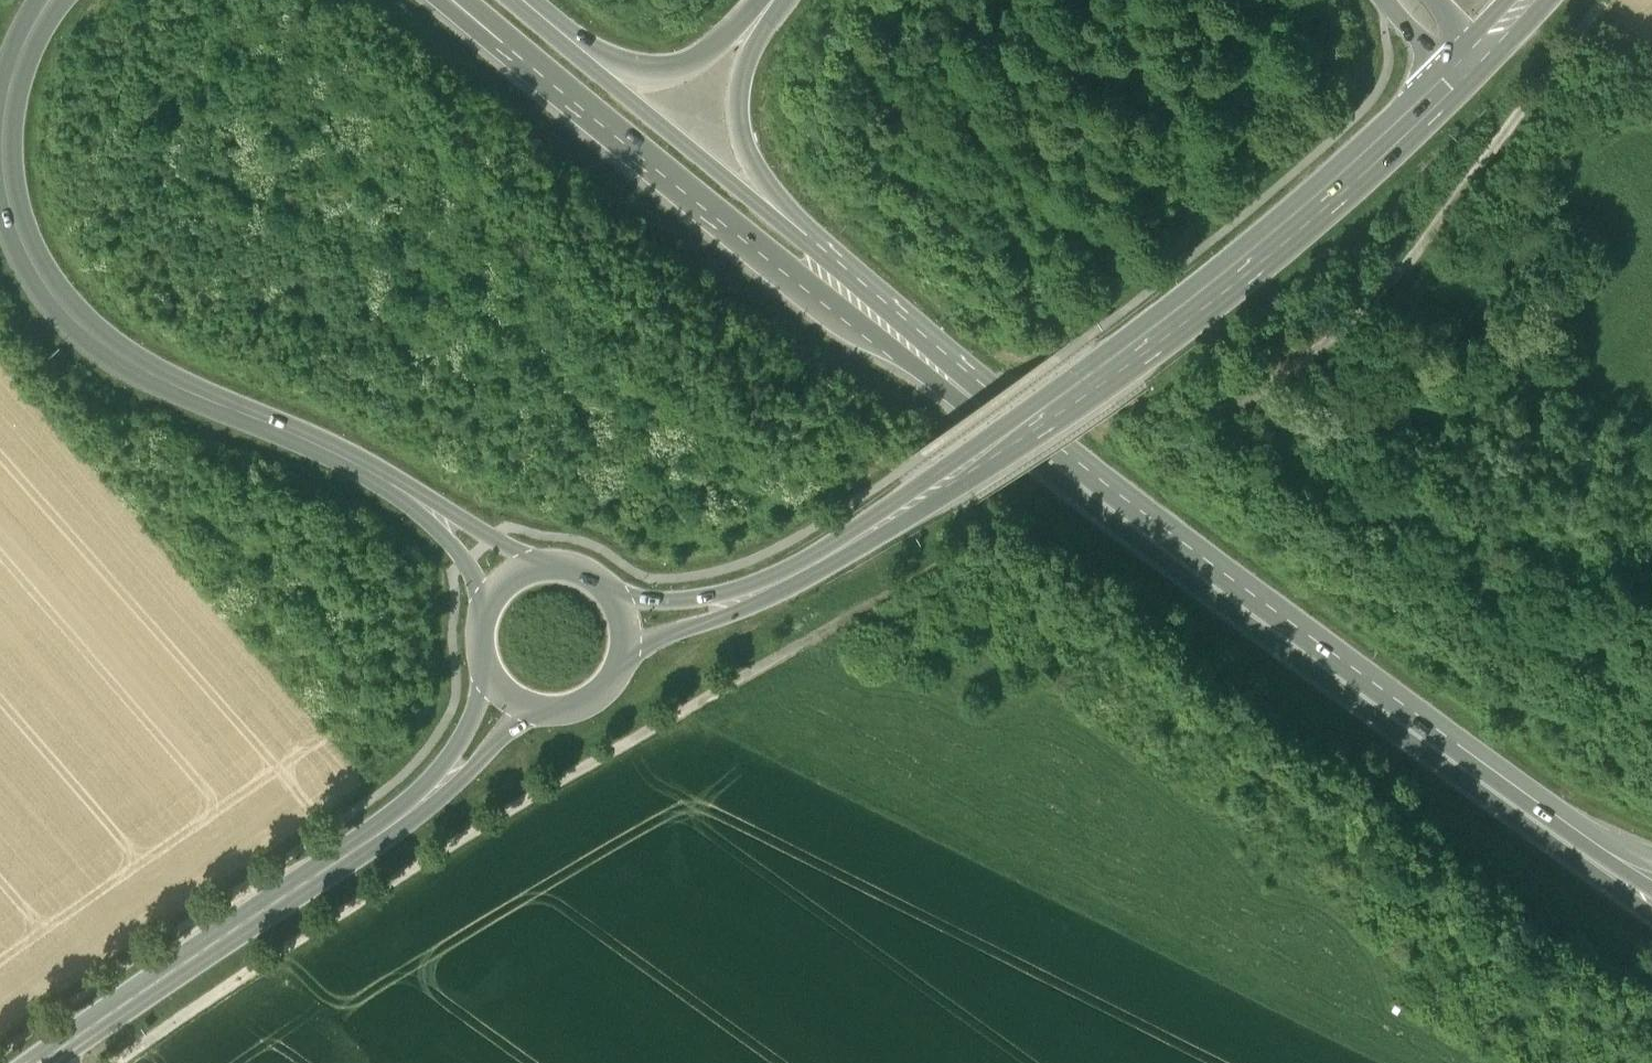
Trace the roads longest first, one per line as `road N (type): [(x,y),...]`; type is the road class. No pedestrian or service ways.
road 1 (trunk): [(811,275),(1651,907)]
road 2 (track): [(115,1062),(479,831),(952,558)]
road 3 (trunk): [(512,587),(462,536),(347,456),(248,423),(127,361),(56,296),(18,233),(1,129),(12,79),(57,0)]
road 4 (secondary): [(517,695),(484,750),(418,811),(35,1062)]
road 5 (track): [(1602,0),(1417,252),(1341,322),(1200,418)]
road 6 (secondary): [(1005,444),(1246,265),(1454,78)]
road 7 (track): [(1254,385),(1415,542),(1509,618),(1651,691)]
road 8 (trunk): [(559,66),(811,275)]
road 9 (trunk): [(811,275),(741,152),(746,69),(779,0)]
road 10 (trunk): [(775,0),(683,72),(652,80),(559,66)]
road 11 (secondary): [(755,596),(952,478)]
road 12 (secondary): [(618,654),(755,596)]
road 13 (secondary): [(755,596),(614,610)]
road 14 (secondary): [(517,695),(555,705),(579,700),(609,675),(618,654)]
road 15 (secondary): [(512,587),(497,602),(487,642),(501,680),(517,695)]
road 16 (secondary): [(614,610),(592,584),(564,573),(512,587)]

